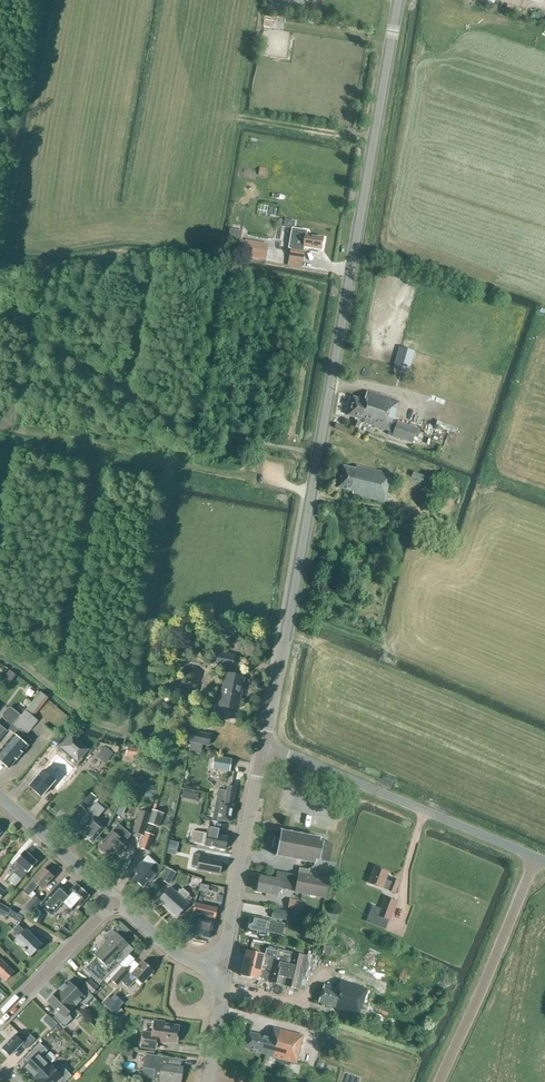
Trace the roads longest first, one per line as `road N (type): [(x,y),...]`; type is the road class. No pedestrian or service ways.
road 1 (tertiary): [(263,747),(399,0)]
road 2 (unclassified): [(263,747),(536,859)]
road 3 (unclassified): [(536,859),(439,1081)]
road 4 (tertiary): [(263,747),(222,965)]
road 5 (residential): [(0,1022),(113,906)]
road 6 (tertiary): [(113,906),(0,807)]
road 7 (track): [(375,141),(236,117)]
road 8 (tertiary): [(222,965),(155,942),(113,906)]
road 9 (track): [(219,990),(296,1000),(326,971)]

